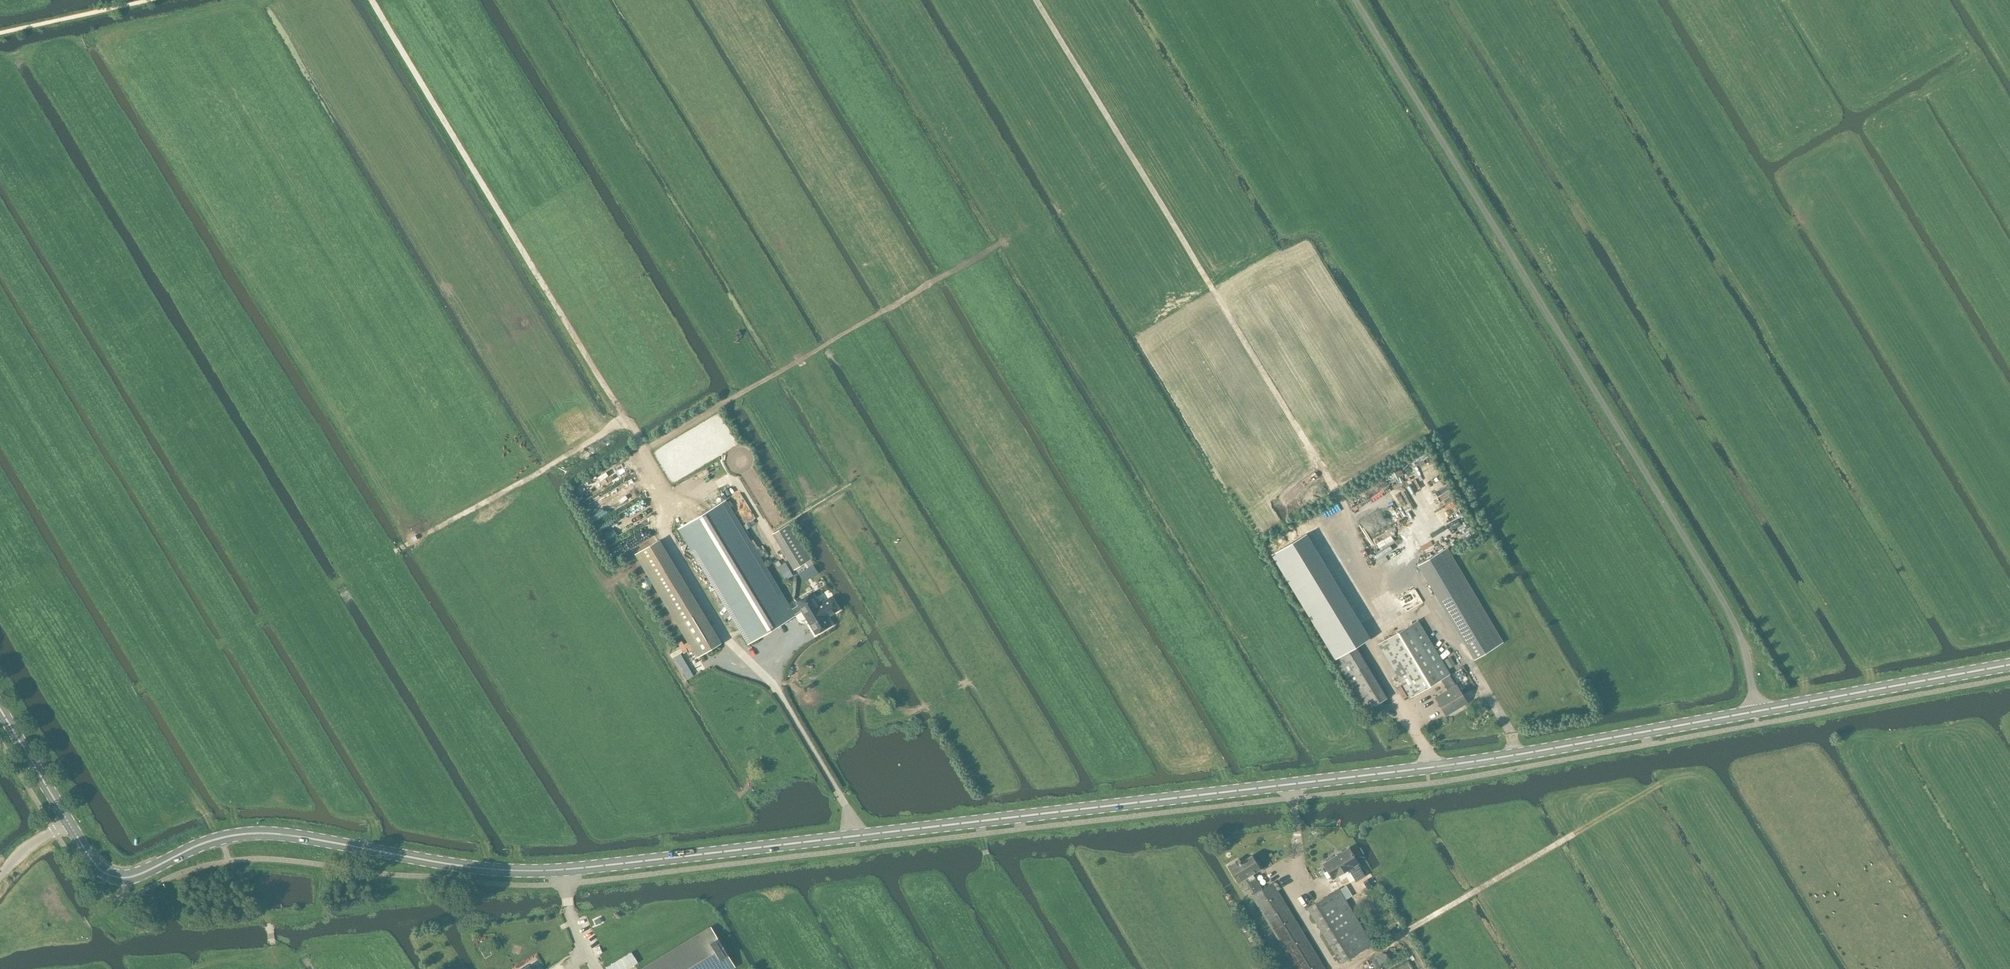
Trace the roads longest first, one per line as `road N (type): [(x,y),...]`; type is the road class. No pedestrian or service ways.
road 1 (secondary): [(70,825),(102,871),(127,879),(222,839),(251,835),(480,870),(569,873),(1434,770),(1756,713)]
road 2 (unclassified): [(1756,713),(1735,623),(1357,0)]
road 3 (track): [(373,0),(627,420),(359,576)]
road 4 (track): [(1372,552),(1036,0)]
road 5 (track): [(289,460),(501,809),(523,874)]
road 6 (track): [(949,273),(643,451)]
road 7 (secondary): [(1756,713),(2009,665)]
road 8 (track): [(778,550),(727,476),(653,514)]
road 9 (track): [(0,33),(149,0)]
road 10 (secondary): [(0,708),(70,825)]
road 11 (track): [(222,839),(268,920),(274,960)]

